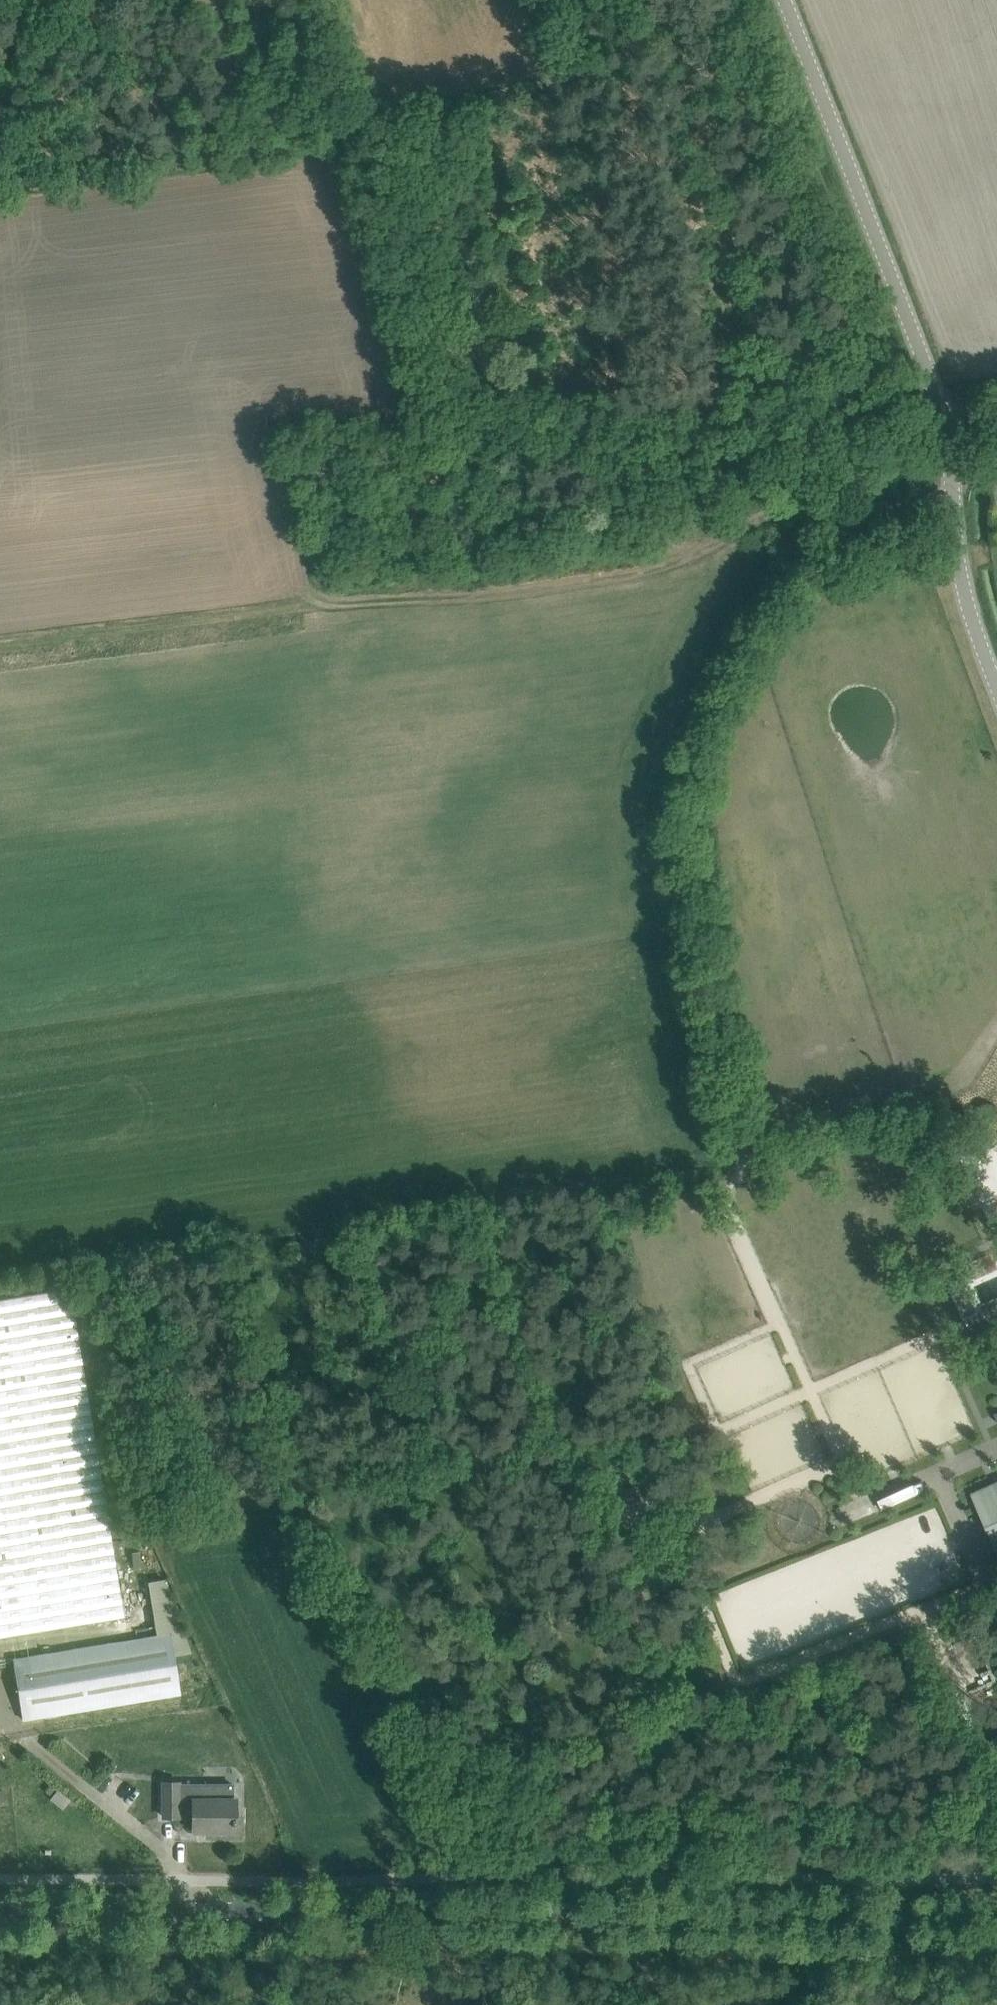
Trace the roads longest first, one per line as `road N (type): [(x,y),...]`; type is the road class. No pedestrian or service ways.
road 1 (tertiary): [(0,1911),(996,1910)]
road 2 (unclassified): [(996,684),(960,569),(949,440),(932,379),(786,0)]

